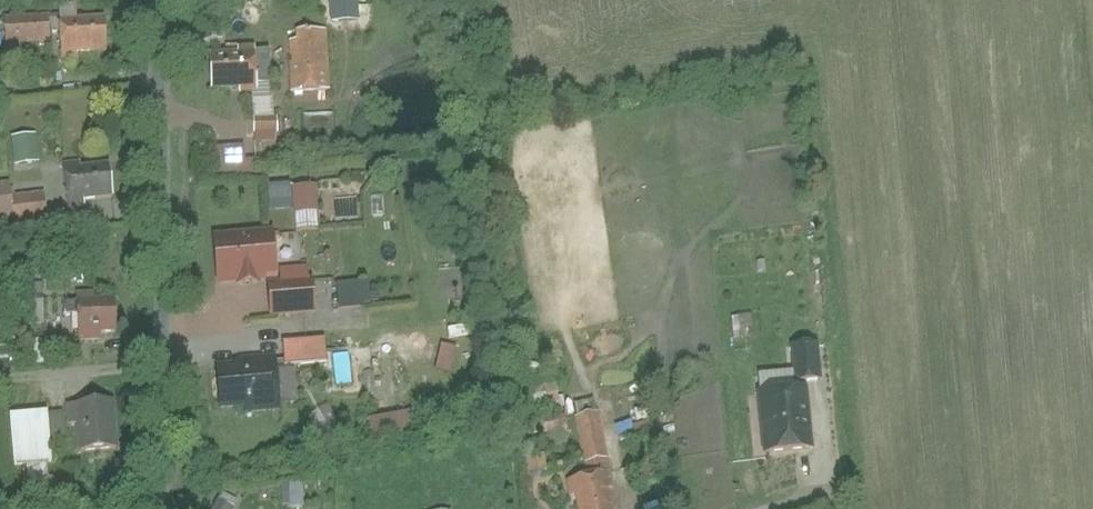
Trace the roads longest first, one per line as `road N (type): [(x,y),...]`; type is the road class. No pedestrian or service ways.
road 1 (unclassified): [(144,0),(163,371)]
road 2 (unclassified): [(0,385),(163,371)]
road 3 (unclassified): [(163,371),(169,508)]

